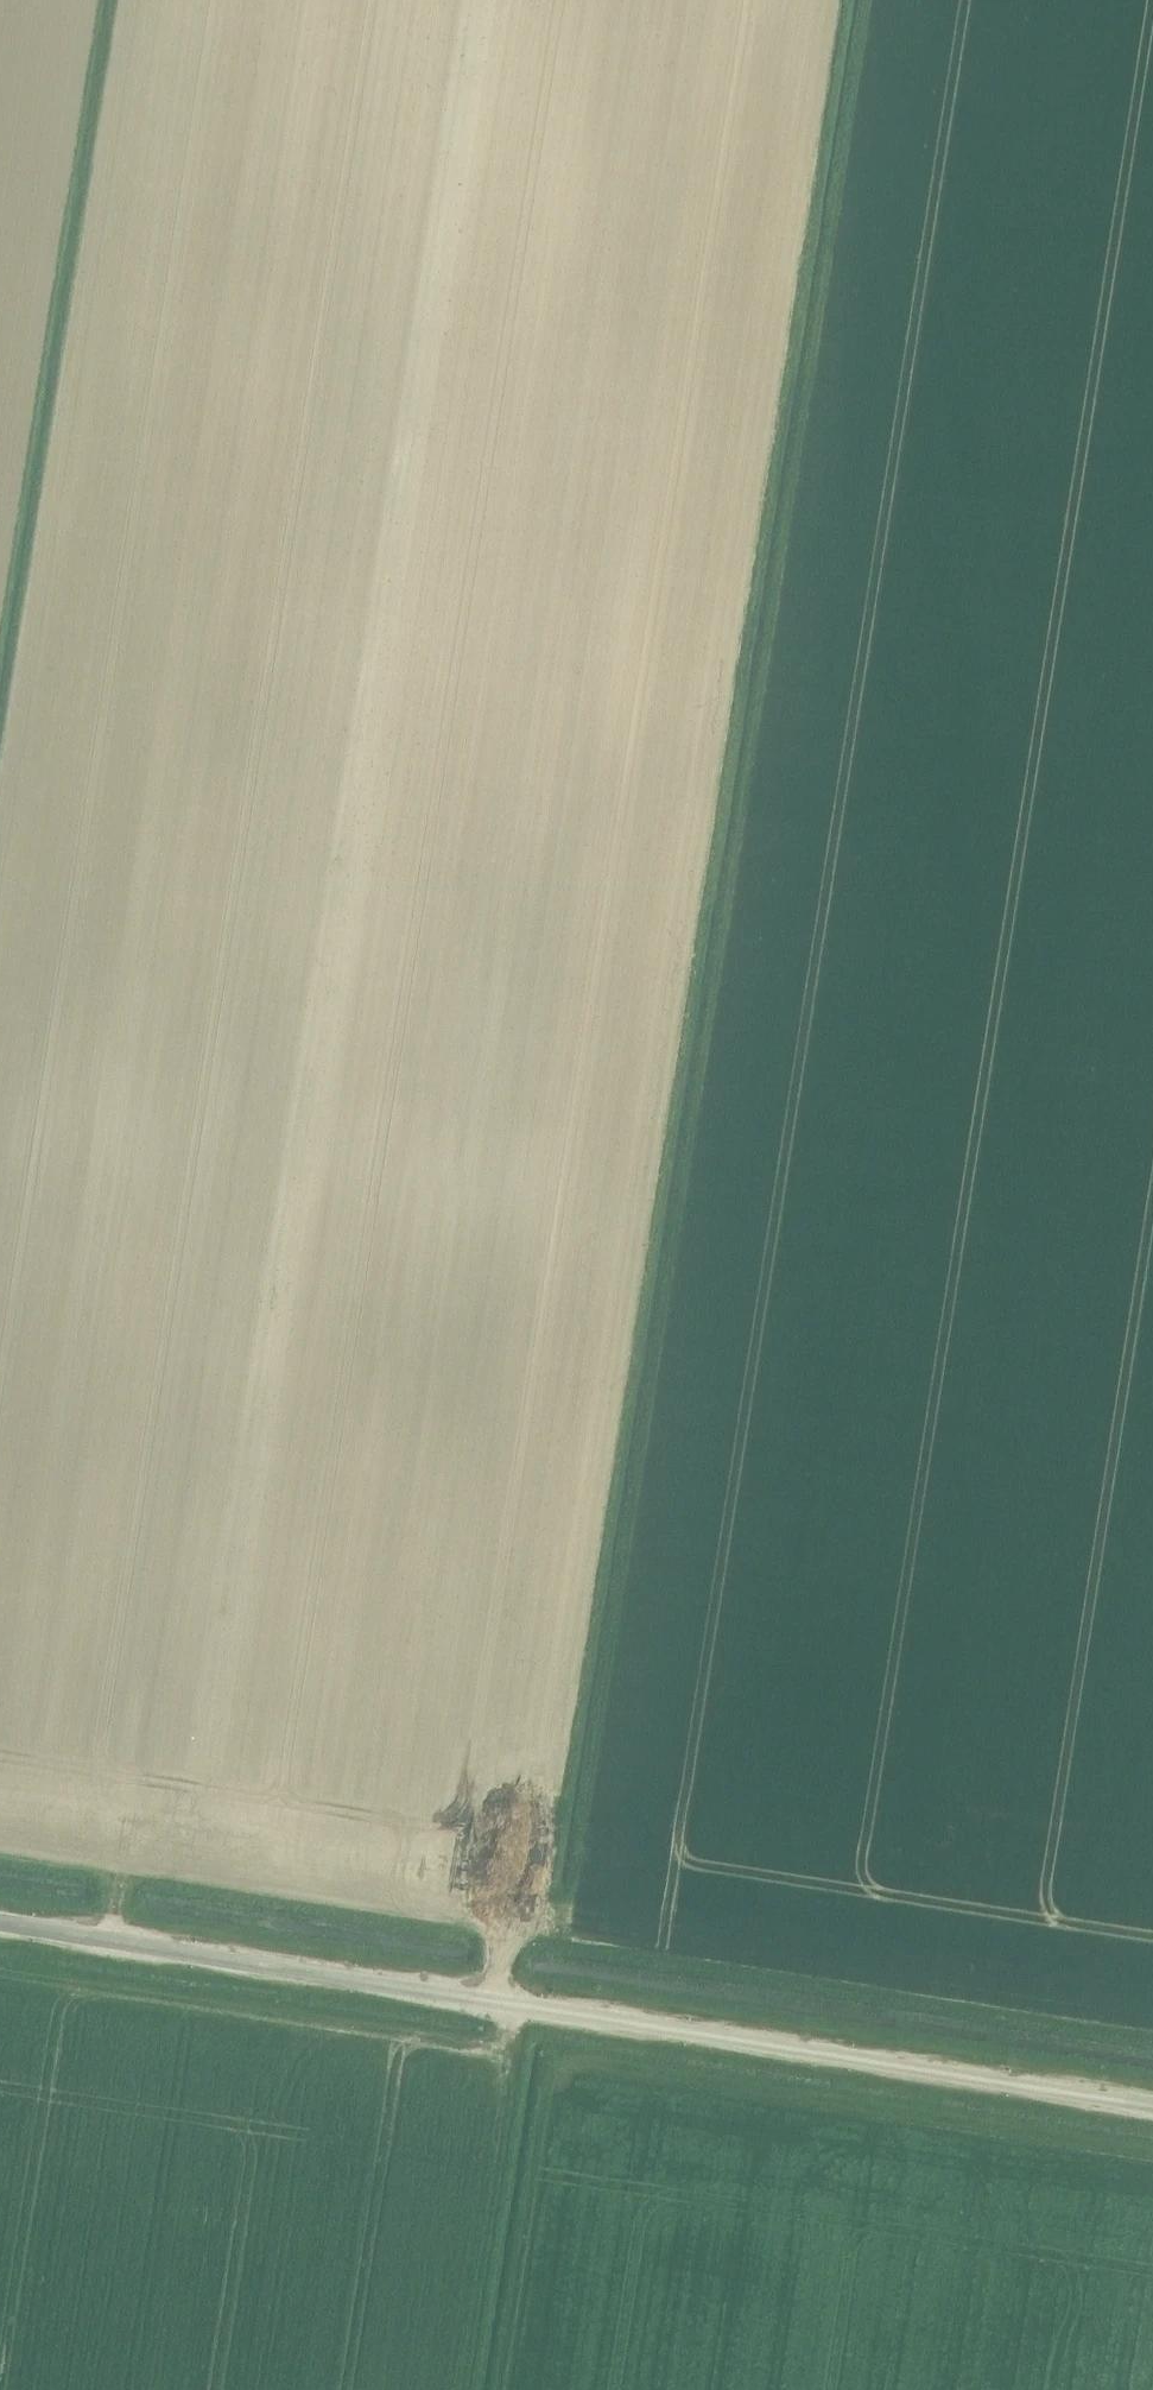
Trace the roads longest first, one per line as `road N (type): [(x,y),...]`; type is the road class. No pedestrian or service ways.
road 1 (tertiary): [(0,1922),(1152,2105)]

